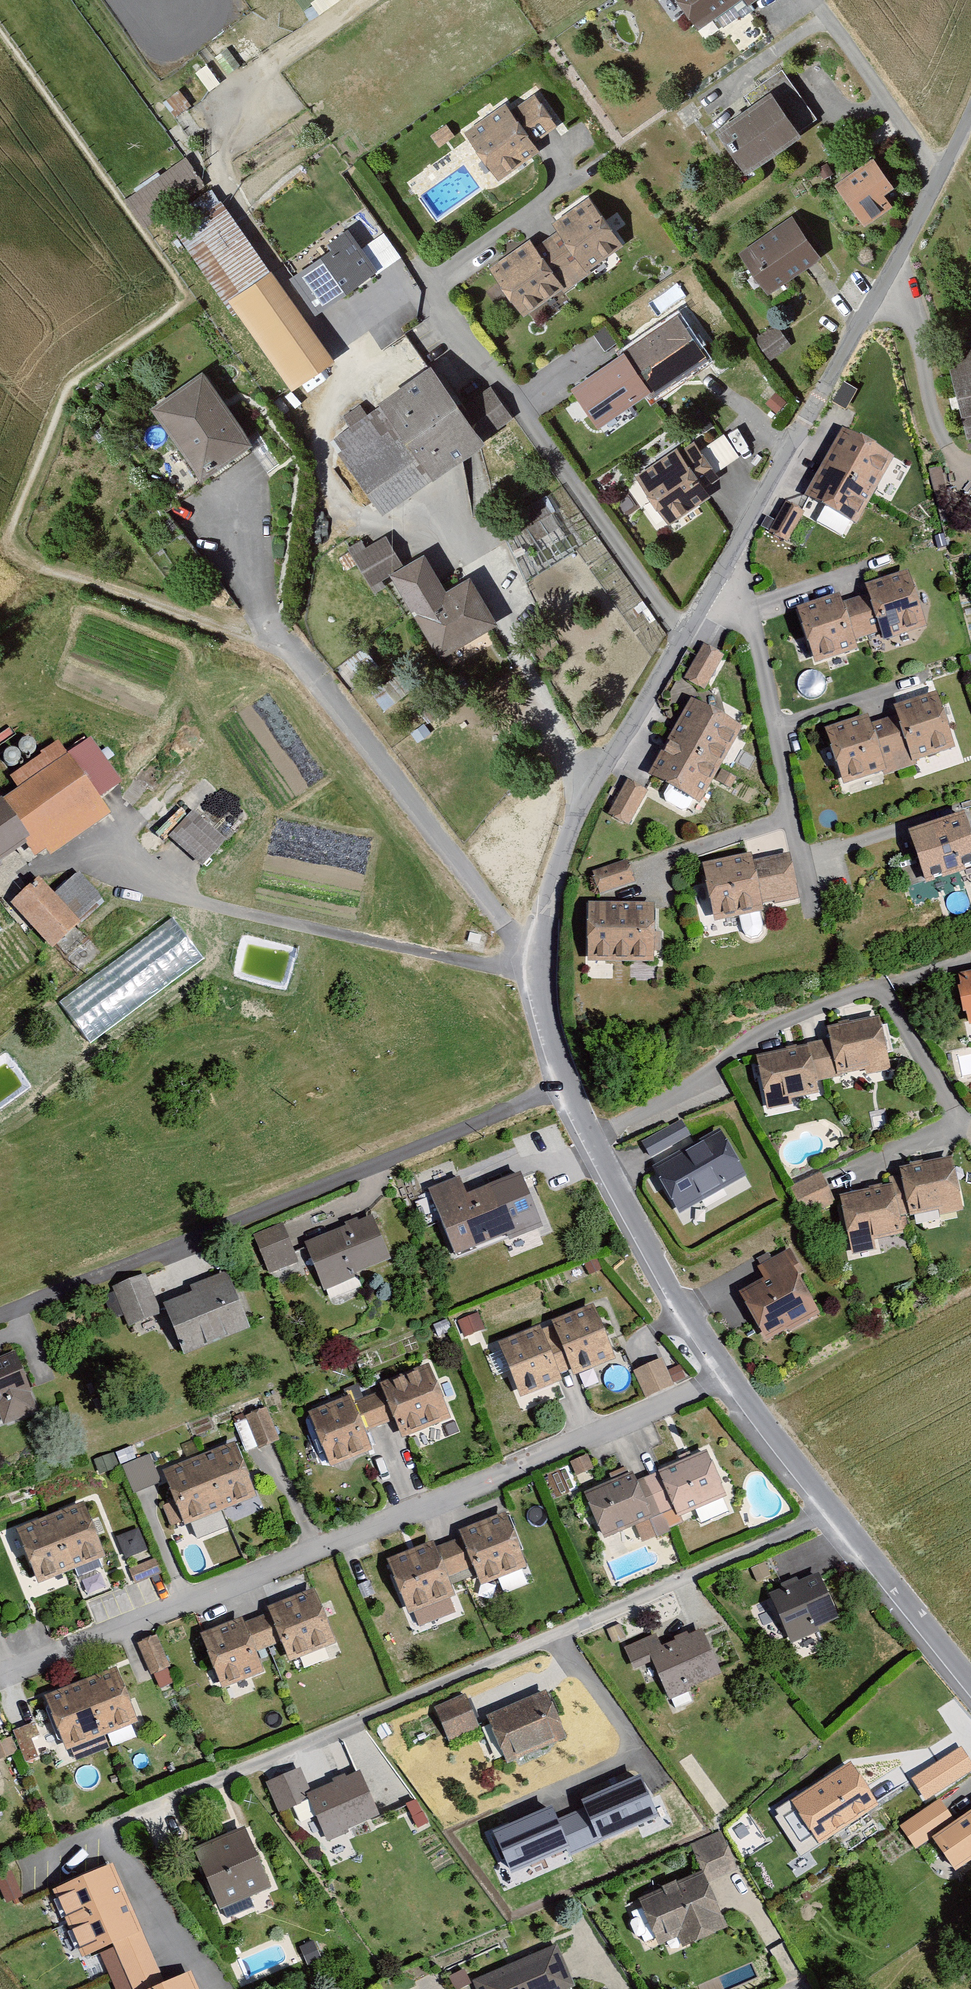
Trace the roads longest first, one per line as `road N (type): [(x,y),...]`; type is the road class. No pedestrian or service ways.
road 1 (unclassified): [(970,87),(879,296),(686,642),(573,824),(540,956),(565,1089)]
road 2 (residential): [(835,1511),(20,1868)]
road 3 (residential): [(728,1376),(0,1685)]
road 4 (residential): [(565,1089),(0,1312)]
road 5 (residential): [(589,1141),(791,1019),(880,985),(964,1127)]
road 6 (unclassified): [(589,1141),(728,1376)]
road 7 (unclassified): [(835,1511),(970,1679)]
road 8 (unclassified): [(728,1376),(835,1511)]

